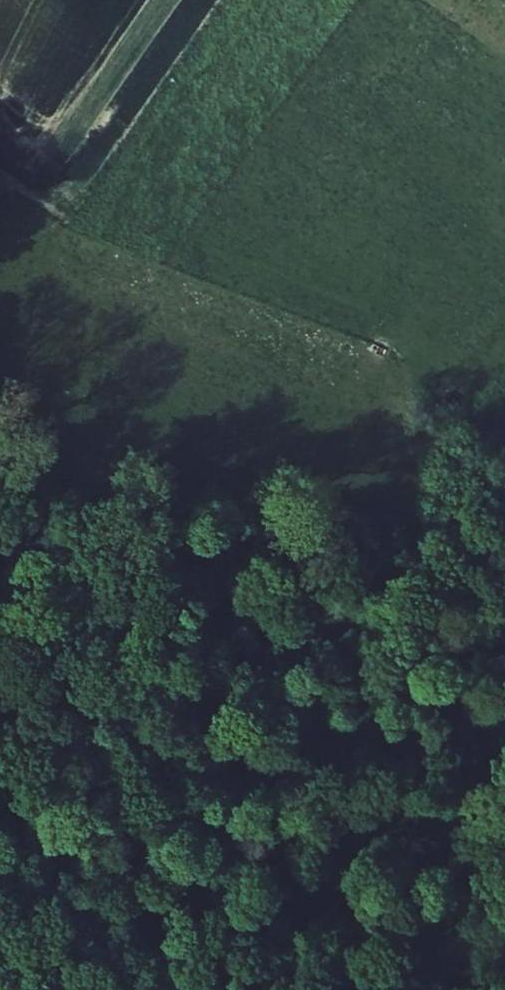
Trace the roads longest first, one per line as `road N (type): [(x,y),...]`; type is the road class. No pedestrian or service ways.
road 1 (track): [(150,989),(504,649)]

